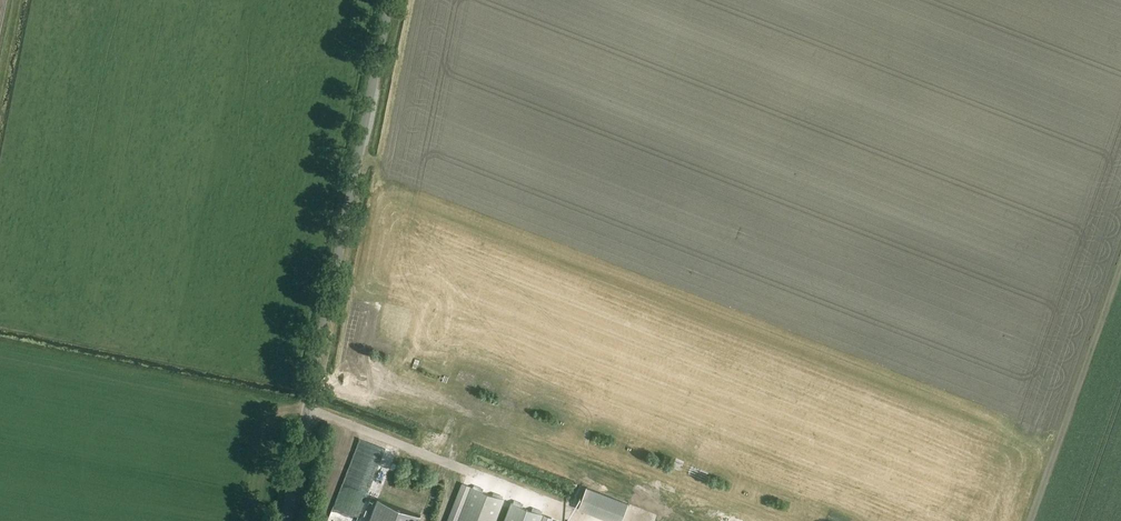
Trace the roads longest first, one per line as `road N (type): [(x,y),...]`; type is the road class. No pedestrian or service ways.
road 1 (unclassified): [(284,520),(390,0)]
road 2 (track): [(1030,520),(1120,263)]

